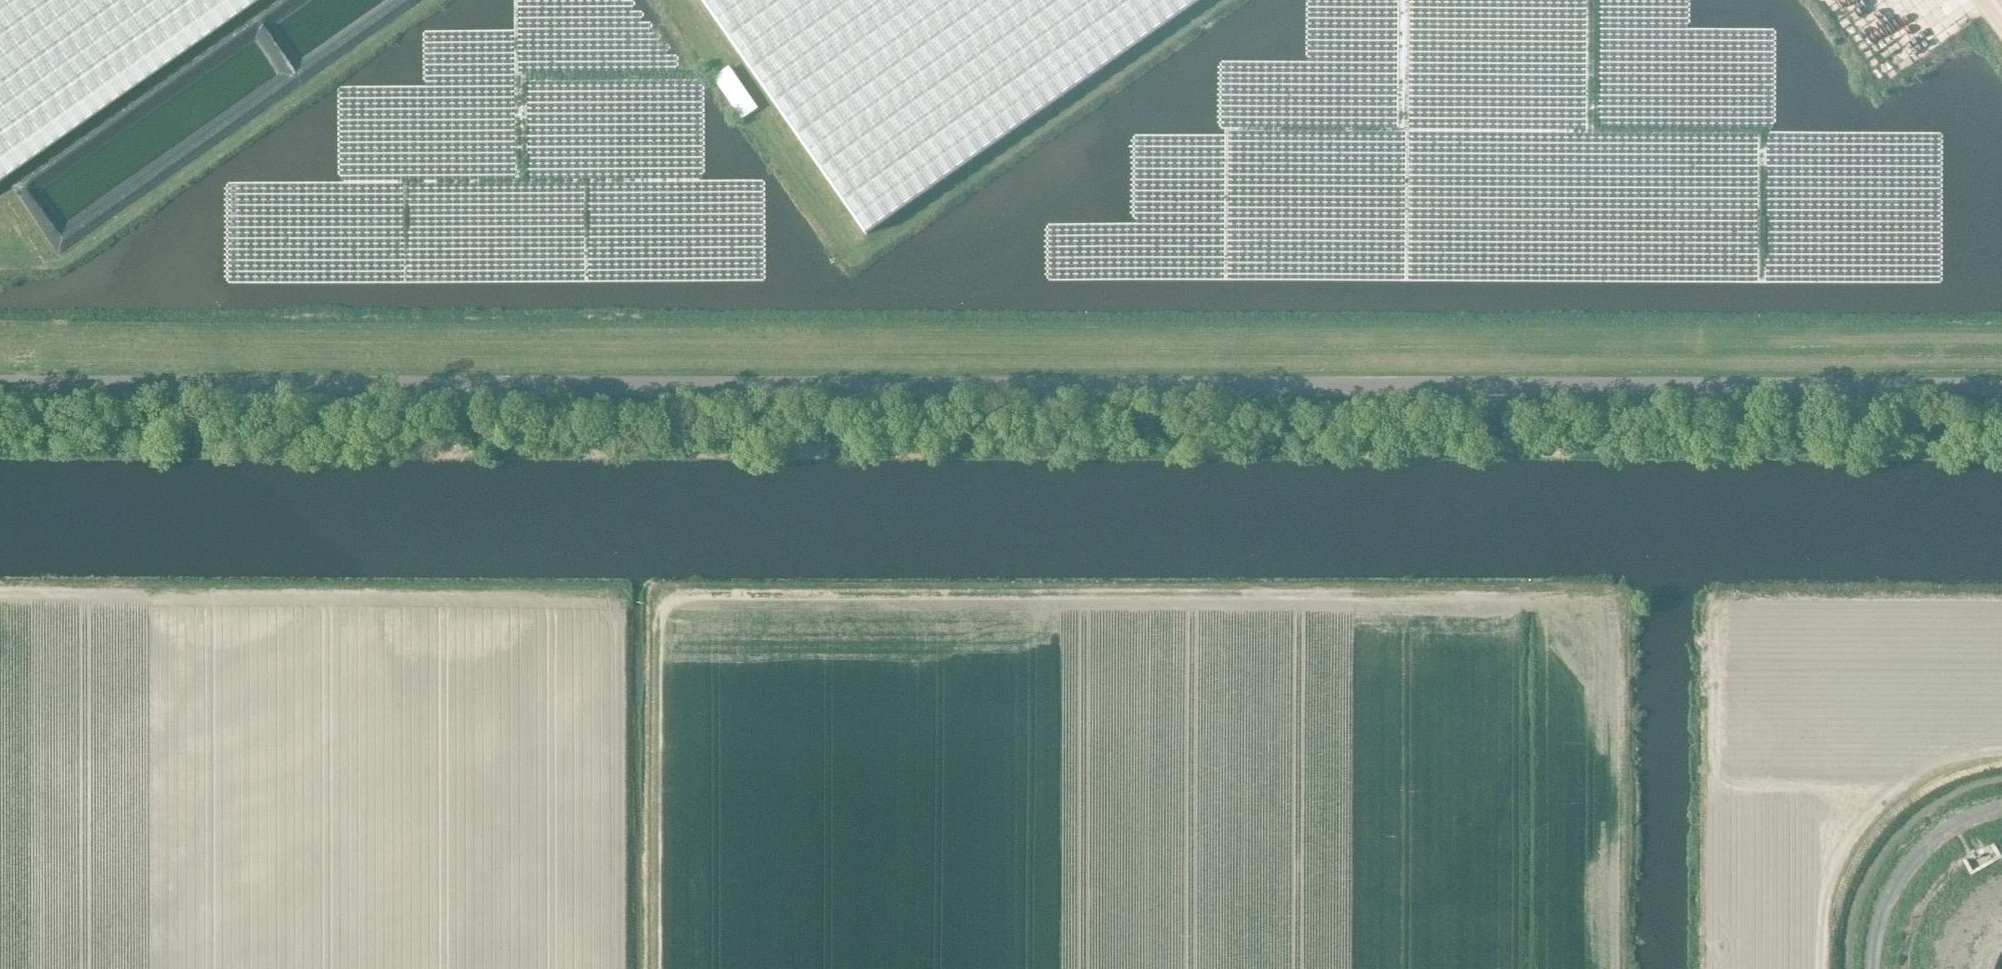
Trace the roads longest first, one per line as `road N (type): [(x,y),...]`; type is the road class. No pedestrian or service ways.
road 1 (unclassified): [(0,380),(2001,386)]
road 2 (track): [(2001,808),(1954,827),(1911,863),(1882,911),(1872,968)]

